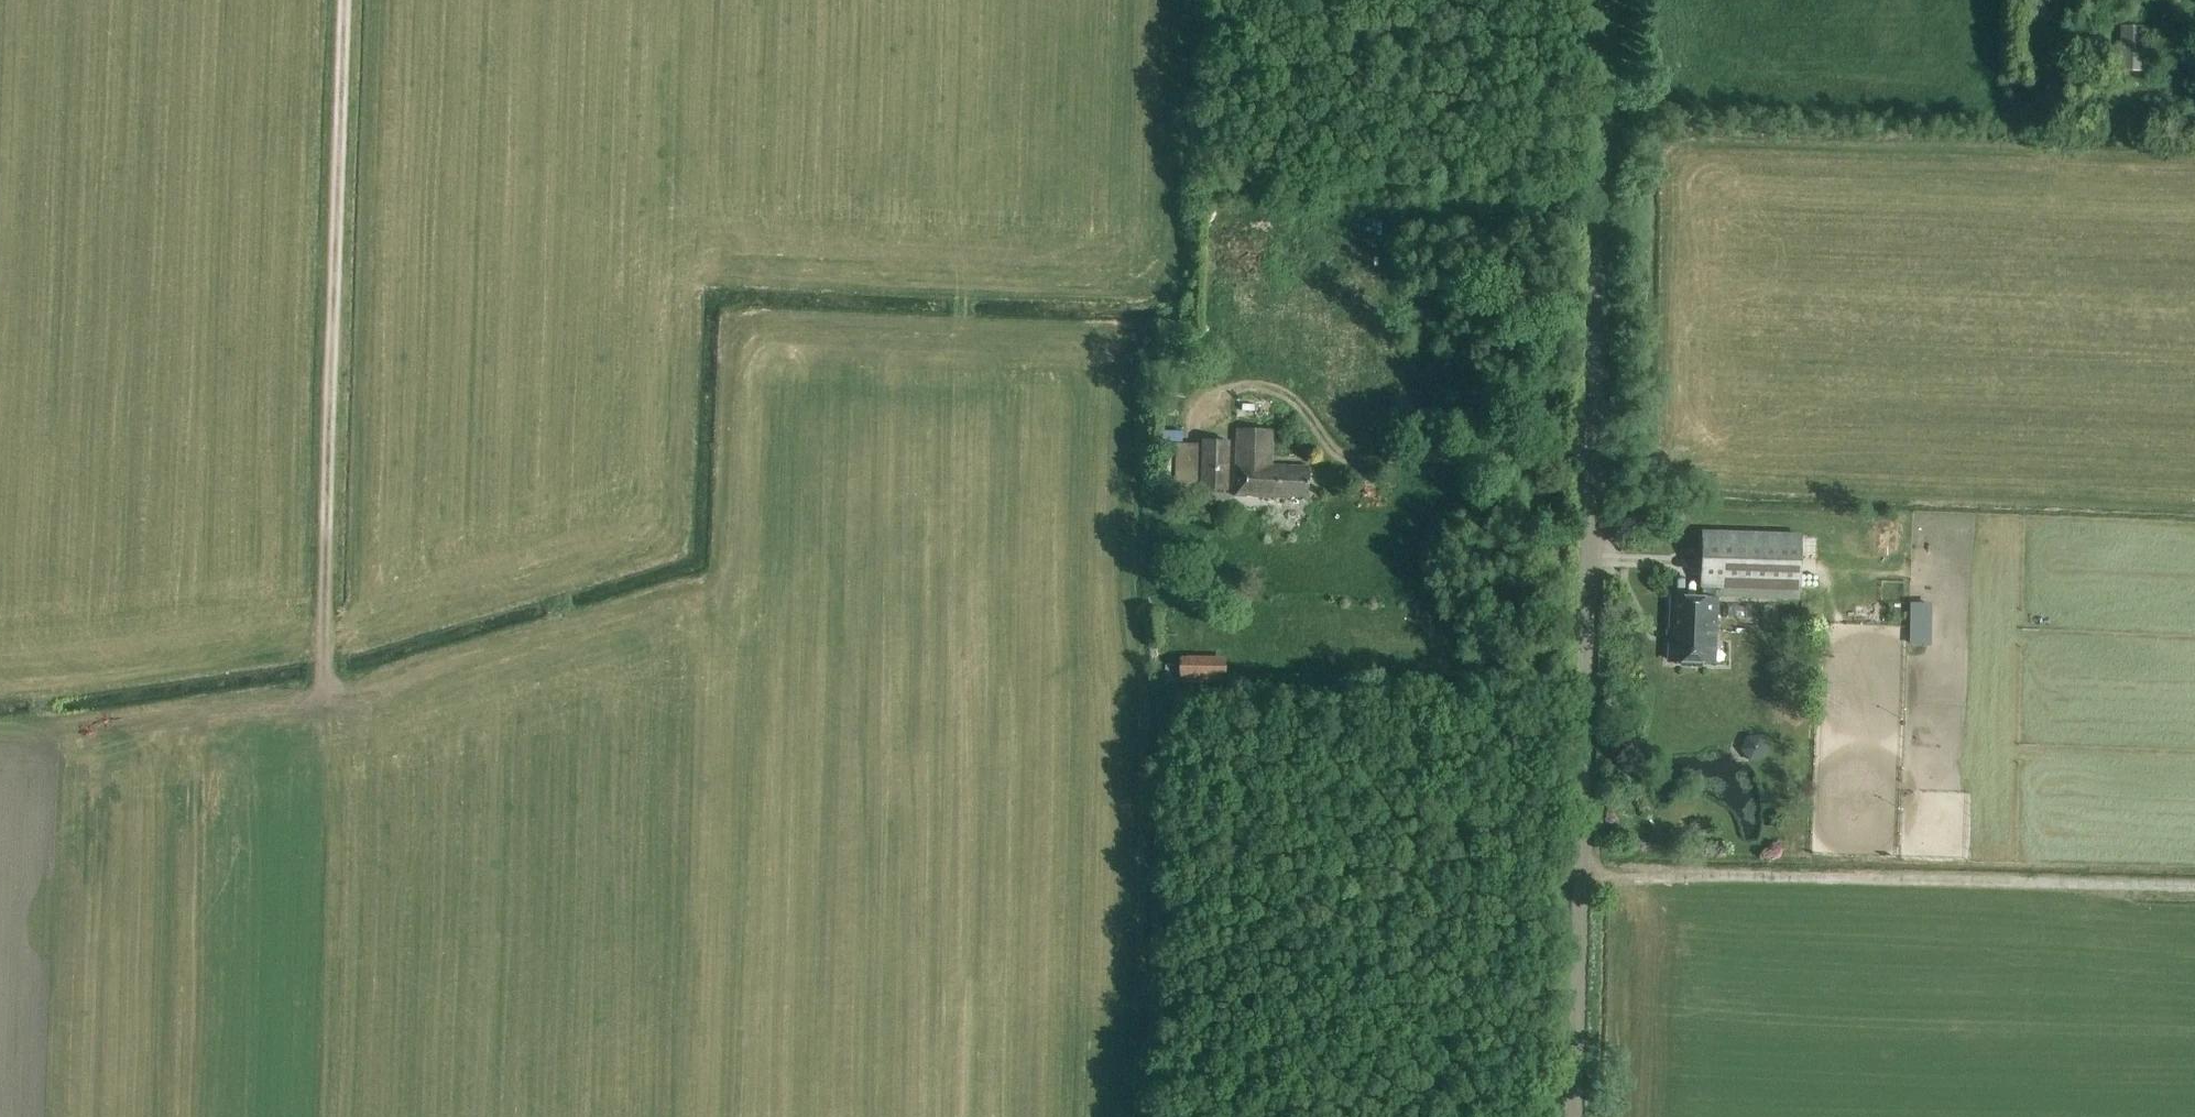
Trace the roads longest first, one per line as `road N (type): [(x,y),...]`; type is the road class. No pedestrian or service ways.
road 1 (track): [(1600,0),(1568,1116)]

